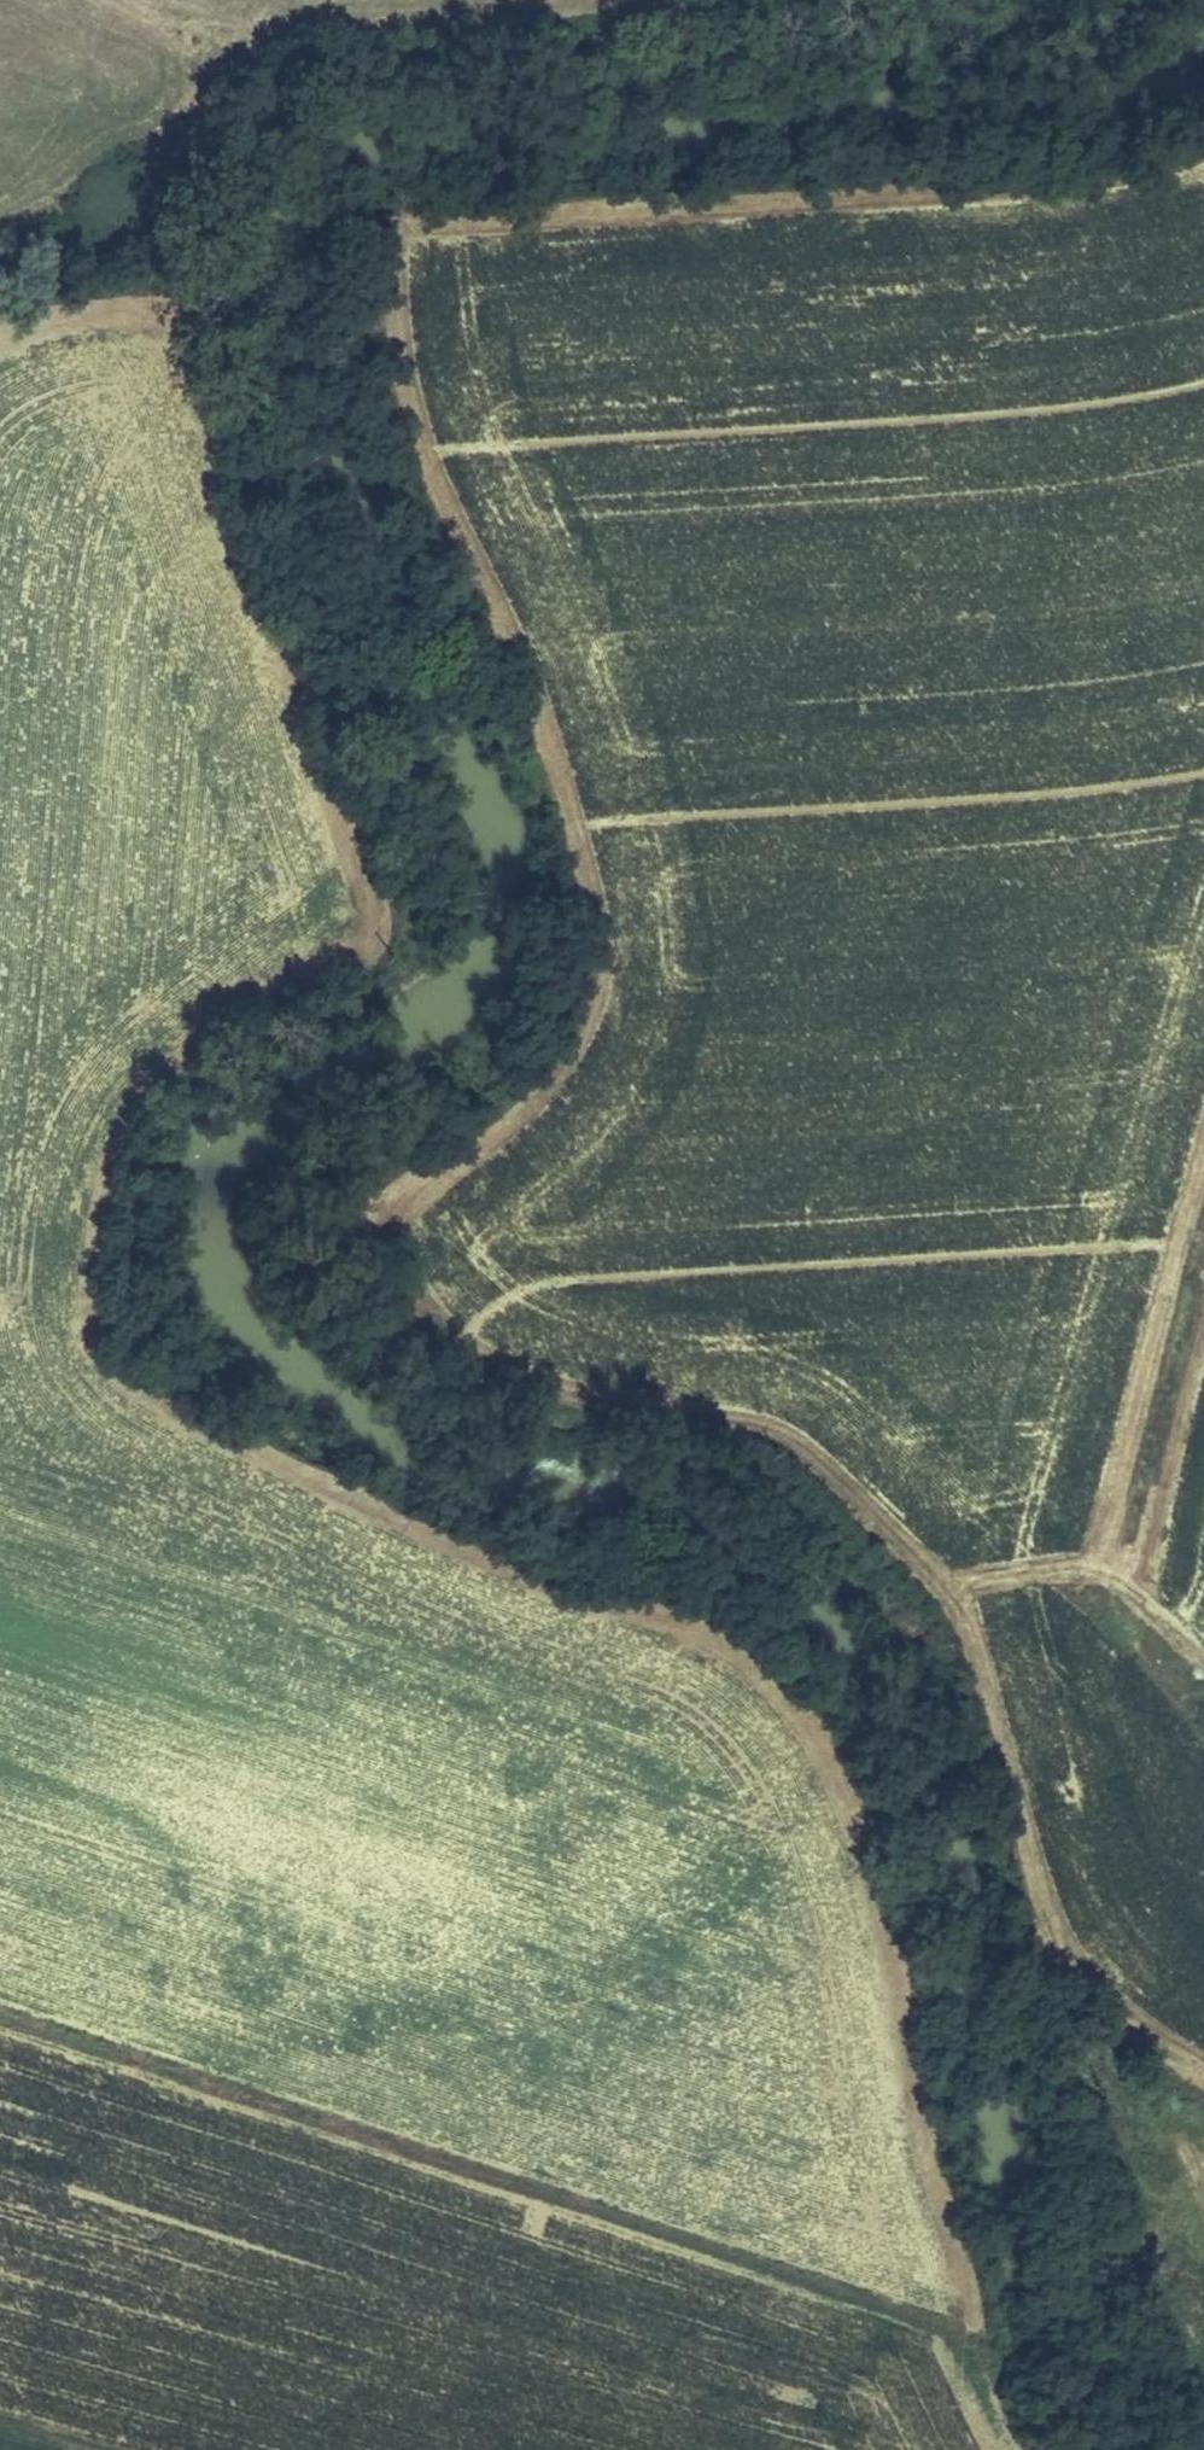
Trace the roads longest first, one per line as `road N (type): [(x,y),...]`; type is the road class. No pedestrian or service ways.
road 1 (track): [(1076,1967),(1152,2027),(1203,2054)]

